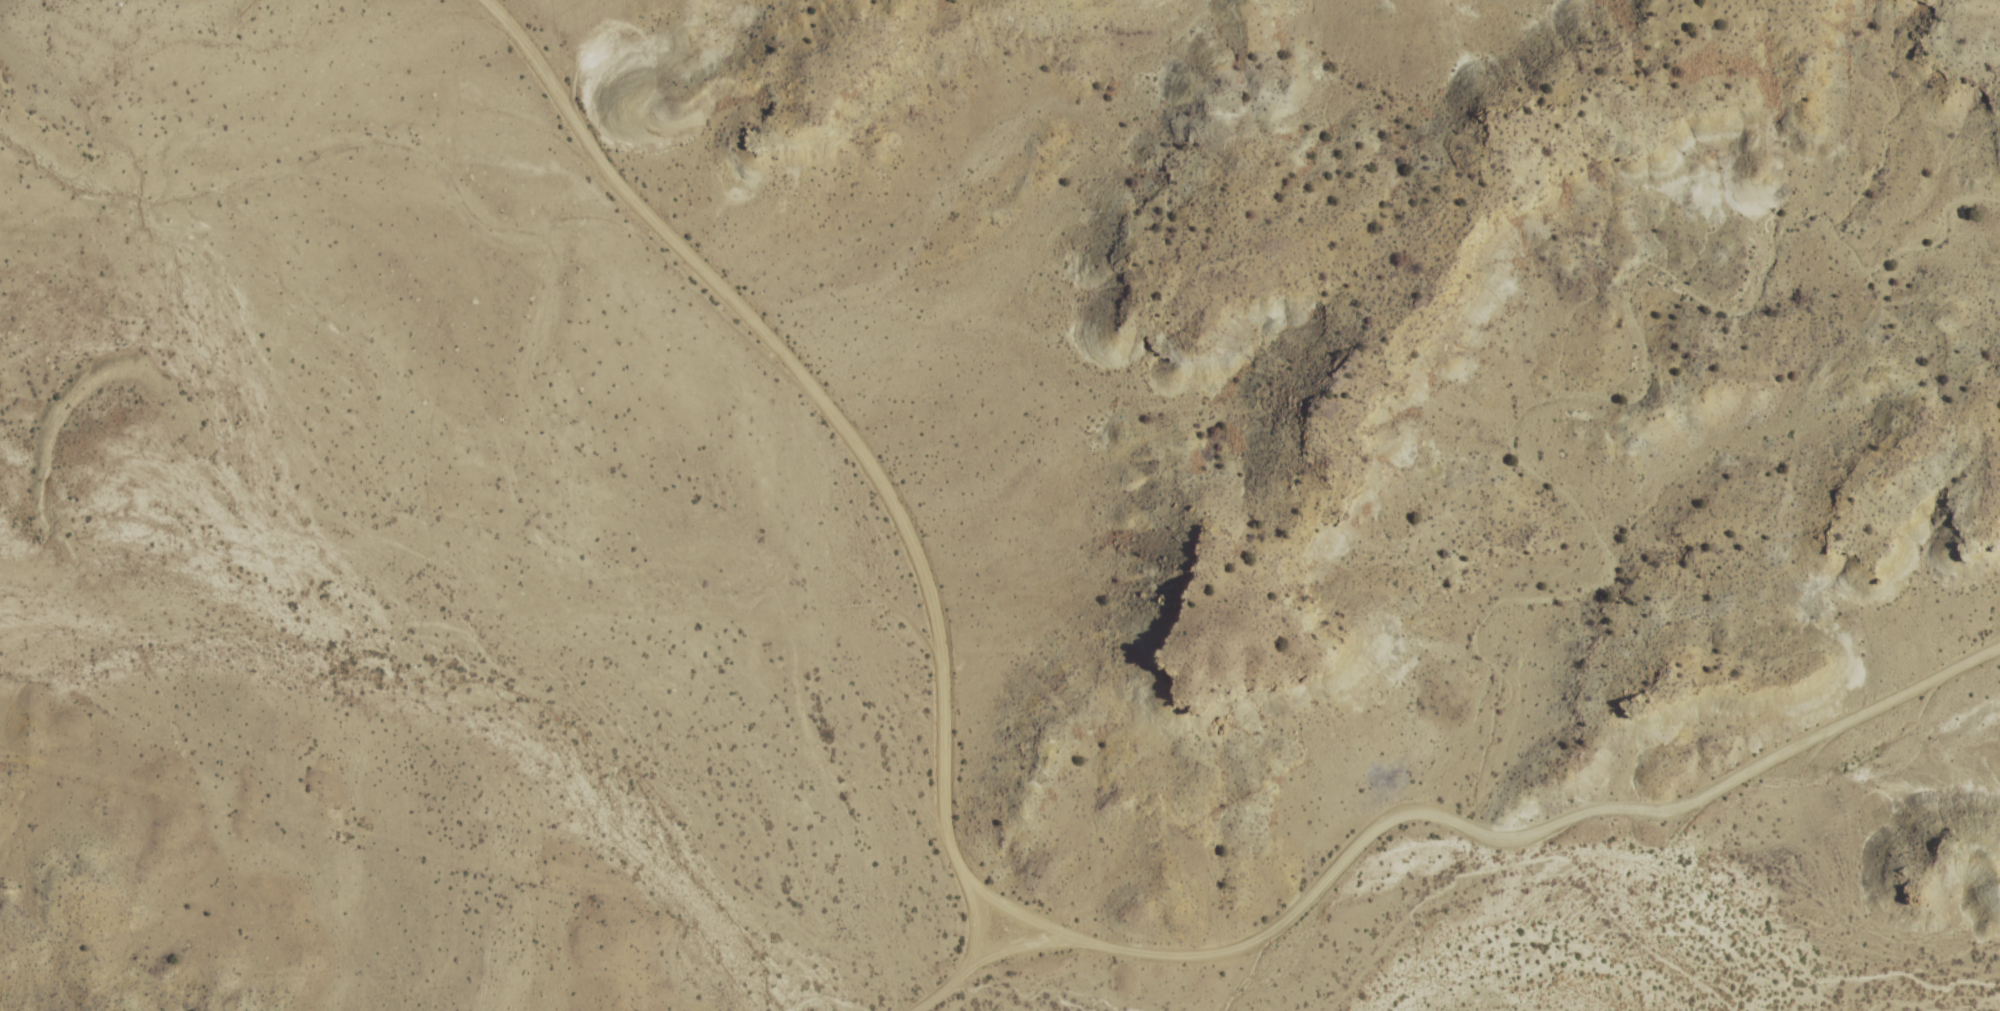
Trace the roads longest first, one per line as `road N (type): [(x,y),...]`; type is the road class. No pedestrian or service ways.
road 1 (residential): [(1999,641),(1675,802),(1602,805),(1506,832),(1406,809),(1353,847),(1289,918),(1234,946),(1203,953),(1127,946),(1016,906),(959,856),(947,827),(937,620),(893,489),(793,354),(616,171),(495,0)]
road 2 (residential): [(959,856),(975,896),(973,944),(964,969),(911,1010)]
road 3 (residential): [(964,969),(1007,944),(1087,936)]

